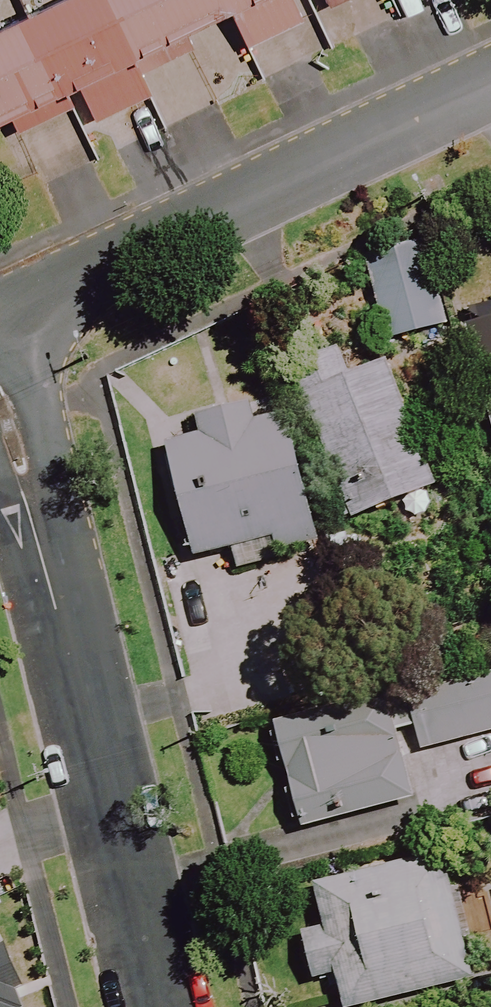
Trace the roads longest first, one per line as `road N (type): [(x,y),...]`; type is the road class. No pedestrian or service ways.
road 1 (residential): [(0,410),(158,1006)]
road 2 (residential): [(0,313),(490,78)]

